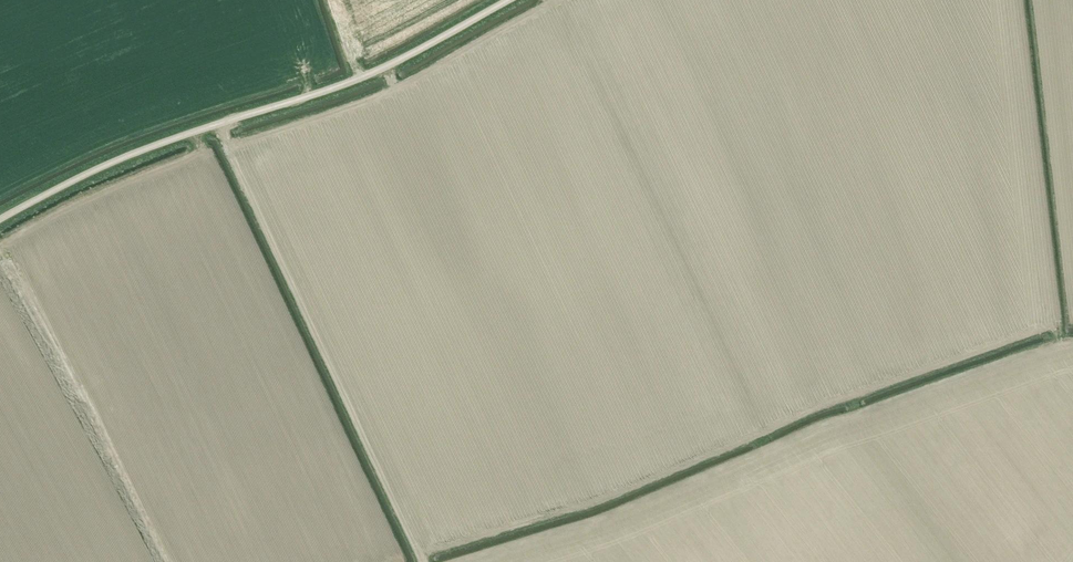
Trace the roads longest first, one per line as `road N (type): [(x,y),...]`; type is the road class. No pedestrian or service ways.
road 1 (unclassified): [(0,221),(159,144),(375,71),(508,0)]

